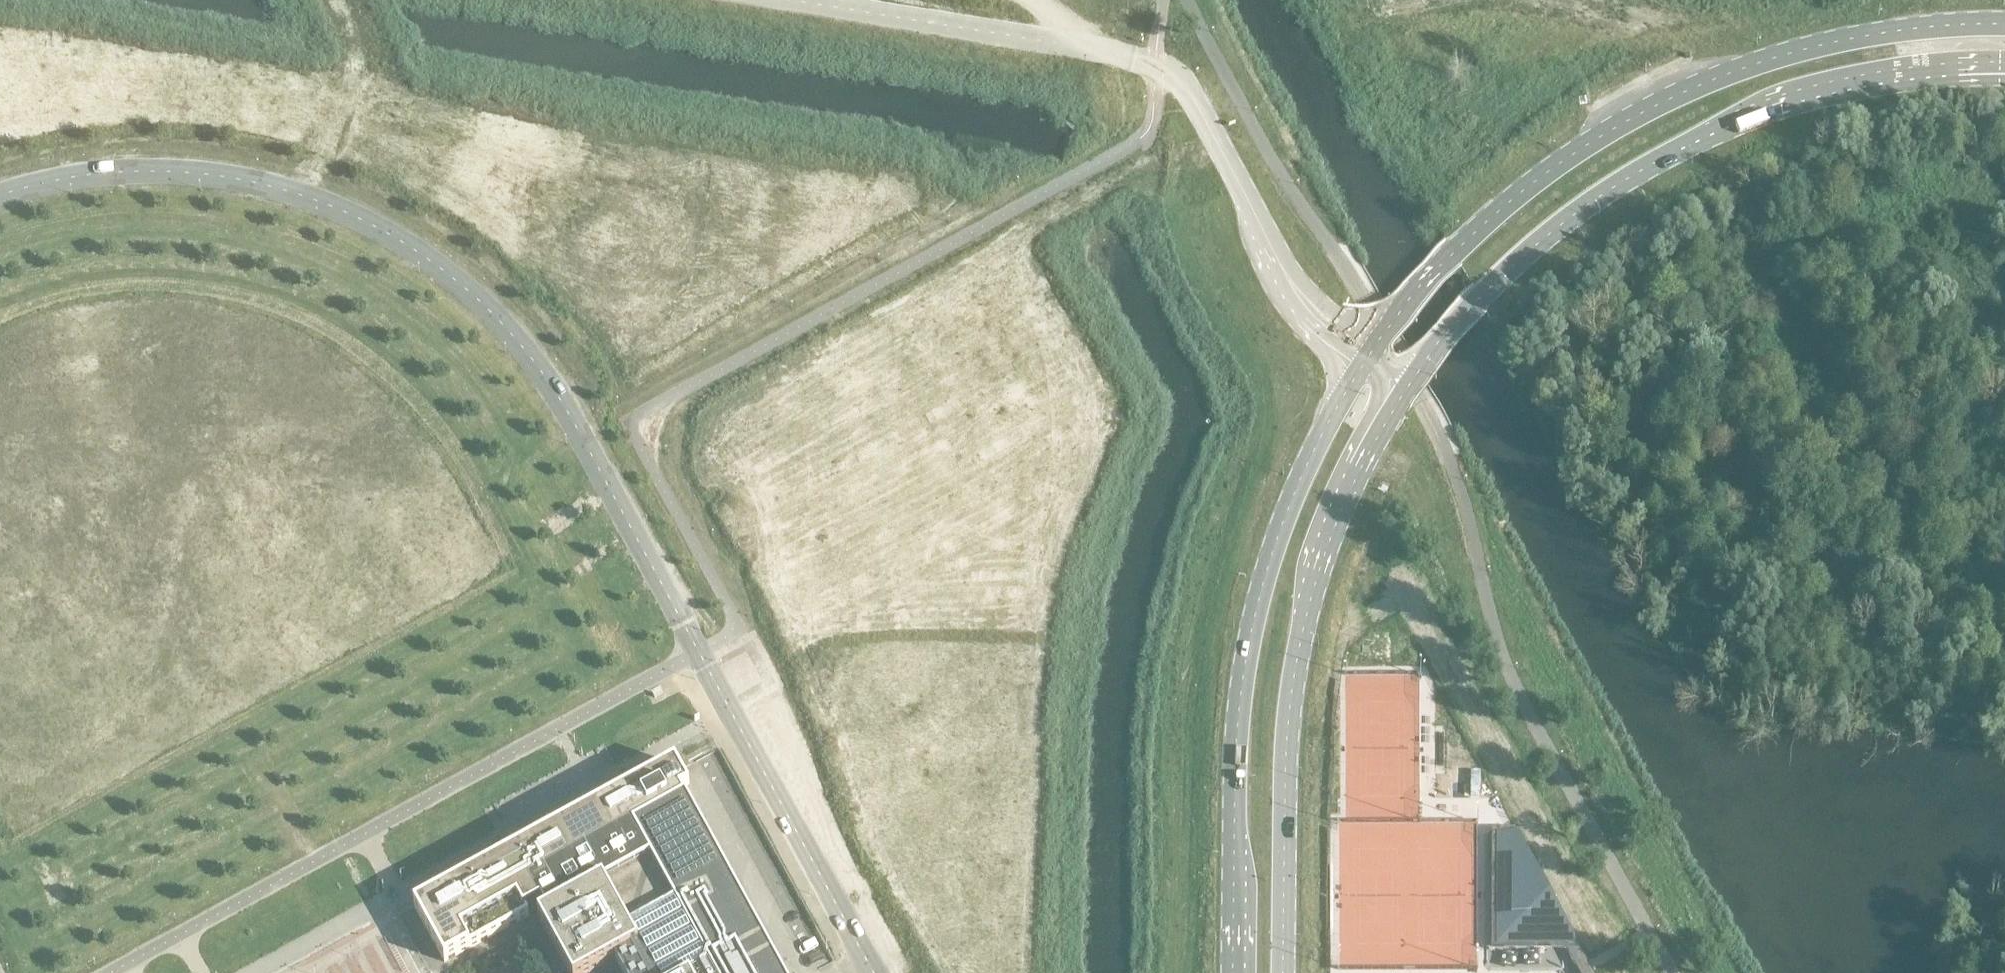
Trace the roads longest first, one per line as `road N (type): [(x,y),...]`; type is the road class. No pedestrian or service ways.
road 1 (secondary): [(2004,23),(1920,27),(1722,75),(1644,111),(1541,177),(1419,289),(1346,386),(1307,461),(1261,593),(1236,748),(1233,972)]
road 2 (secondary): [(1282,972),(1285,745),(1302,633),(1331,535),(1402,395),(1481,298),(1561,225),(1665,157),(1807,100),(1926,78),(2004,74)]
road 3 (unclassified): [(871,972),(556,394),(474,296),(348,214),(246,180),(104,172),(0,195)]
road 4 (track): [(650,254),(499,185),(360,58)]
road 5 (track): [(301,194),(351,103),(360,58),(335,0)]

